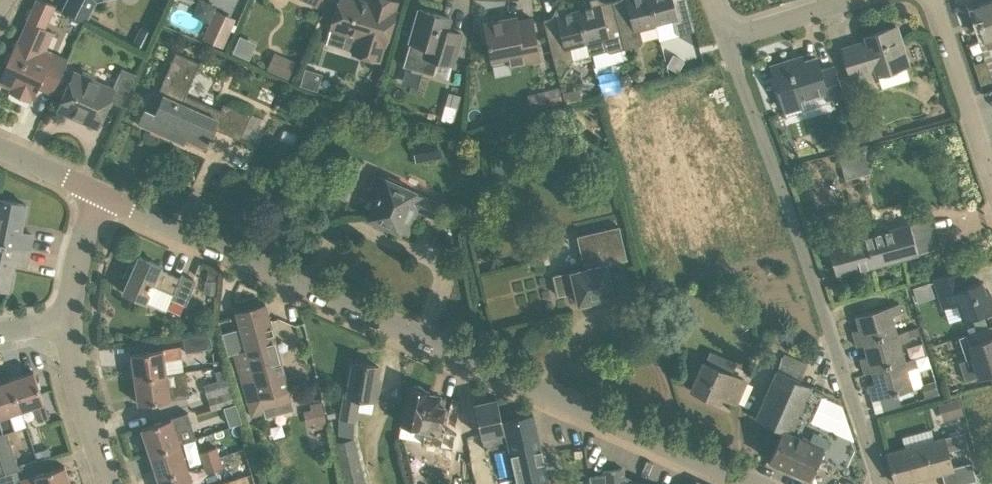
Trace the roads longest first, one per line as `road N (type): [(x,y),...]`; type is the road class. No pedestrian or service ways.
road 1 (tertiary): [(758,483),(105,196)]
road 2 (residential): [(879,483),(729,38)]
road 3 (residential): [(934,0),(991,183)]
road 4 (residential): [(107,483),(73,382),(68,321)]
road 5 (residential): [(68,321),(79,258),(105,196)]
road 6 (residential): [(847,0),(729,38)]

